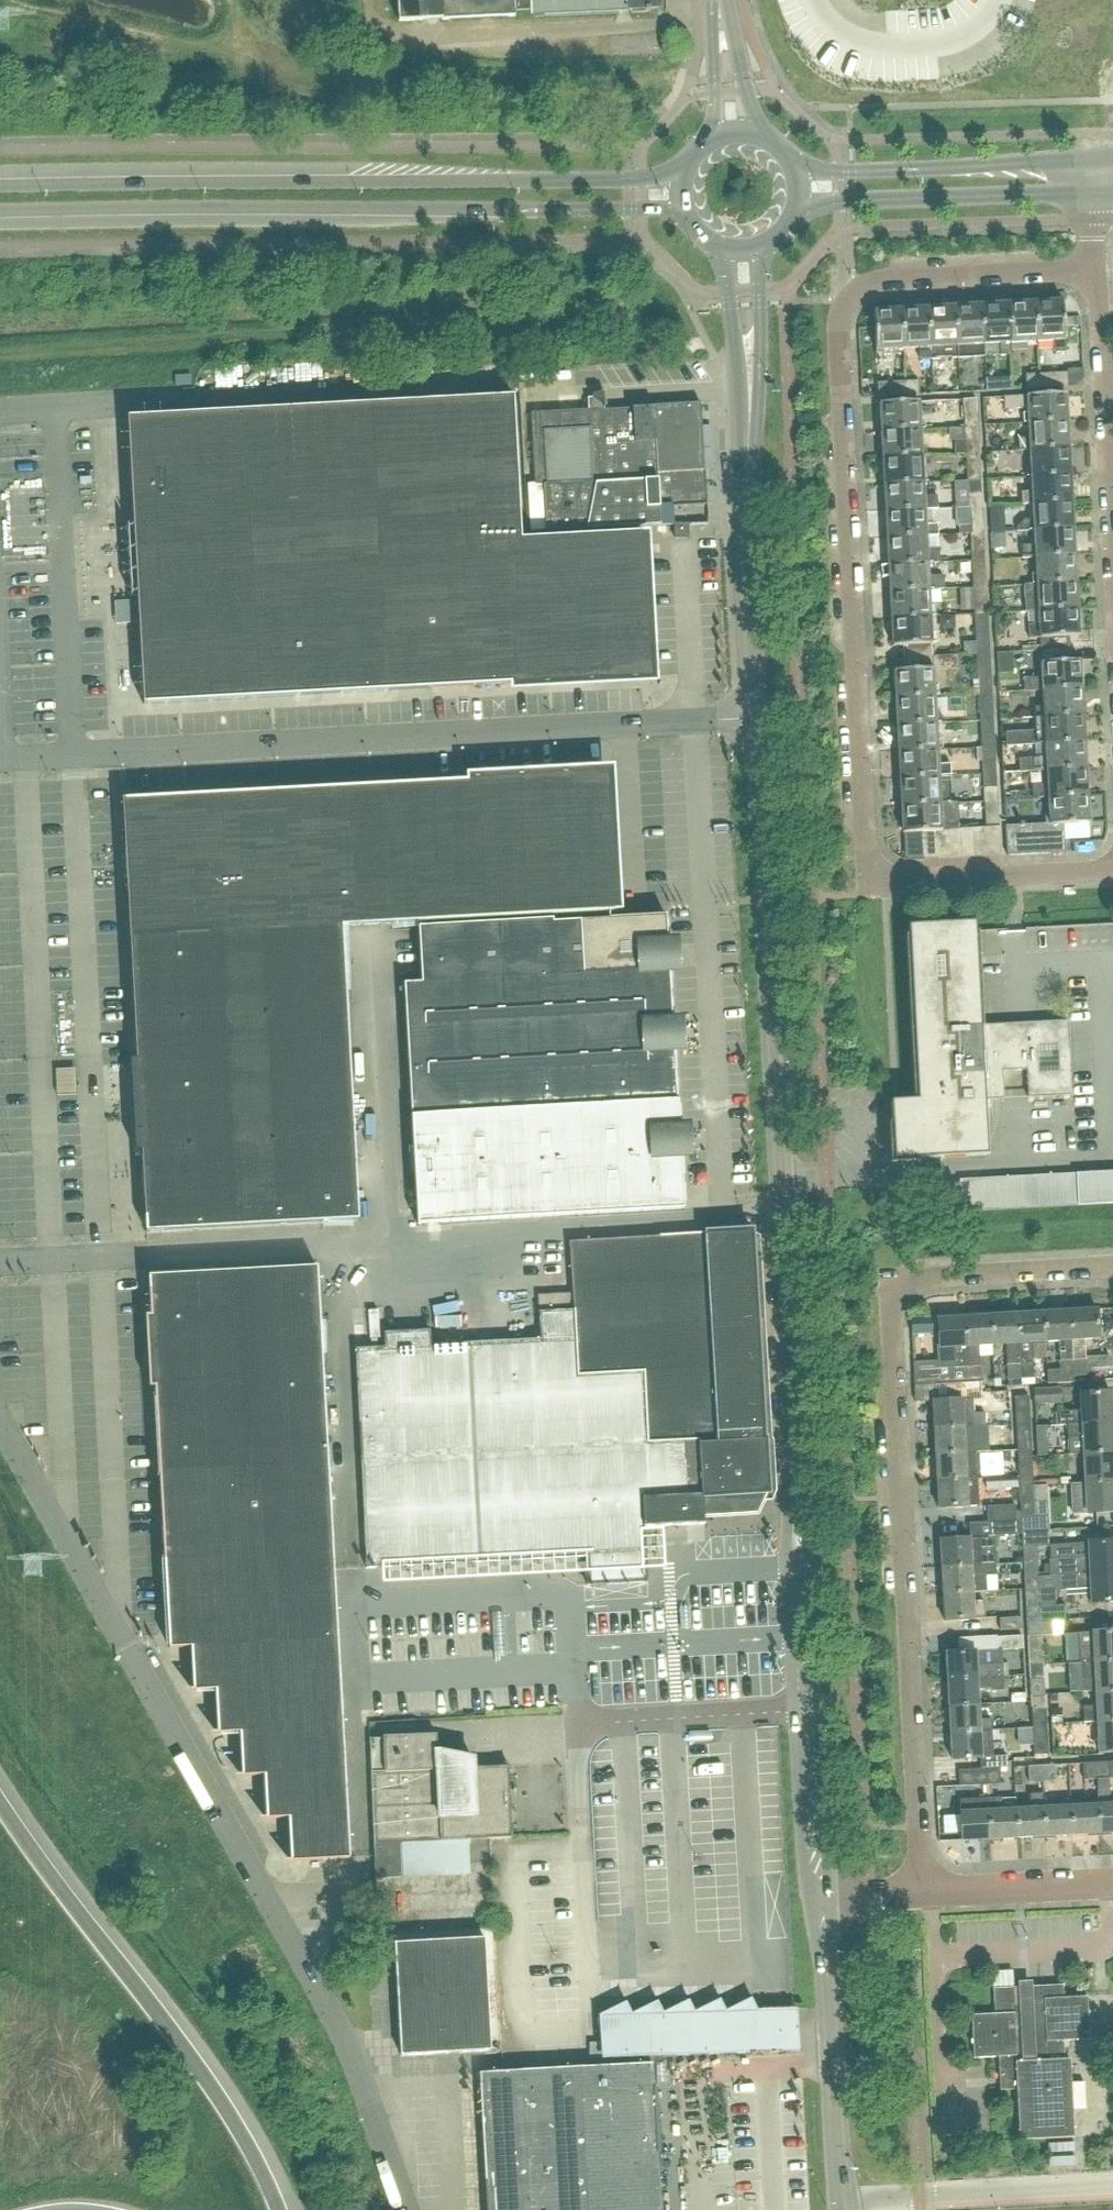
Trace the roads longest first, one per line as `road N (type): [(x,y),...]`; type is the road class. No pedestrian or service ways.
road 1 (tertiary): [(812,1708),(745,469)]
road 2 (residential): [(404,2209),(352,2065),(0,1428)]
road 3 (residential): [(866,884),(840,318),(849,301),(882,283),(1095,269)]
road 4 (residential): [(920,1895),(895,1280),(1112,1267)]
road 5 (tertiary): [(0,213),(640,210),(692,224)]
road 6 (tertiary): [(686,167),(641,183),(0,188)]
road 7 (motorway): [(277,2209),(229,2111),(164,2014),(74,1909),(0,1799)]
road 8 (unclassified): [(812,1708),(574,1723),(591,1978)]
road 9 (track): [(679,82),(327,66),(225,57),(212,47)]
road 10 (residential): [(1112,610),(1095,269)]
road 11 (tertiary): [(843,2209),(822,1900)]
road 12 (tertiary): [(1093,166),(837,174),(791,162)]
road 13 (tertiary): [(795,210),(1091,195)]
road 14 (residential): [(866,884),(1112,871)]
road 15 (tertiary): [(720,245),(745,469)]
road 16 (tertiary): [(745,469),(759,356),(758,246)]
road 17 (residential): [(920,1895),(1112,1884)]
road 18 (tertiary): [(822,1900),(812,1708)]
road 19 (tertiary): [(733,132),(717,0)]

